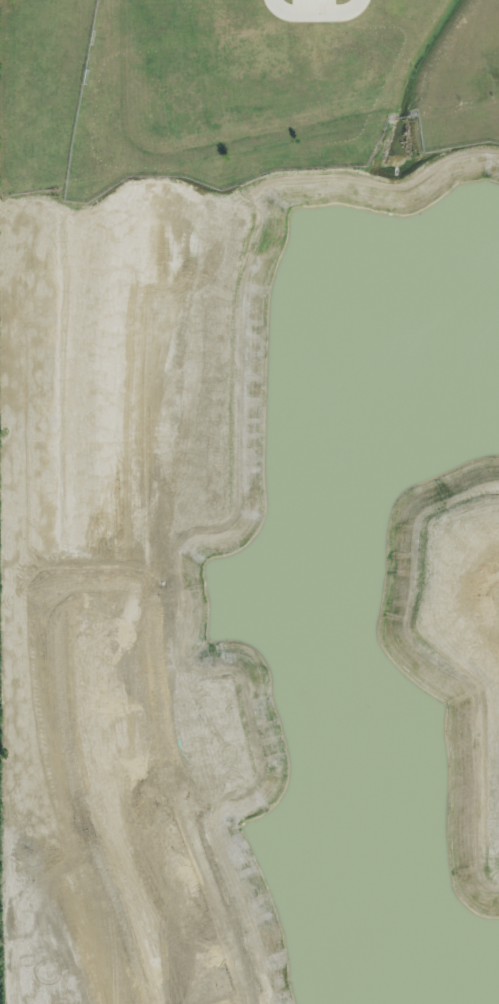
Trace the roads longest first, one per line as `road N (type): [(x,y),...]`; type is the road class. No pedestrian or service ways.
road 1 (residential): [(245,1003),(183,811)]

